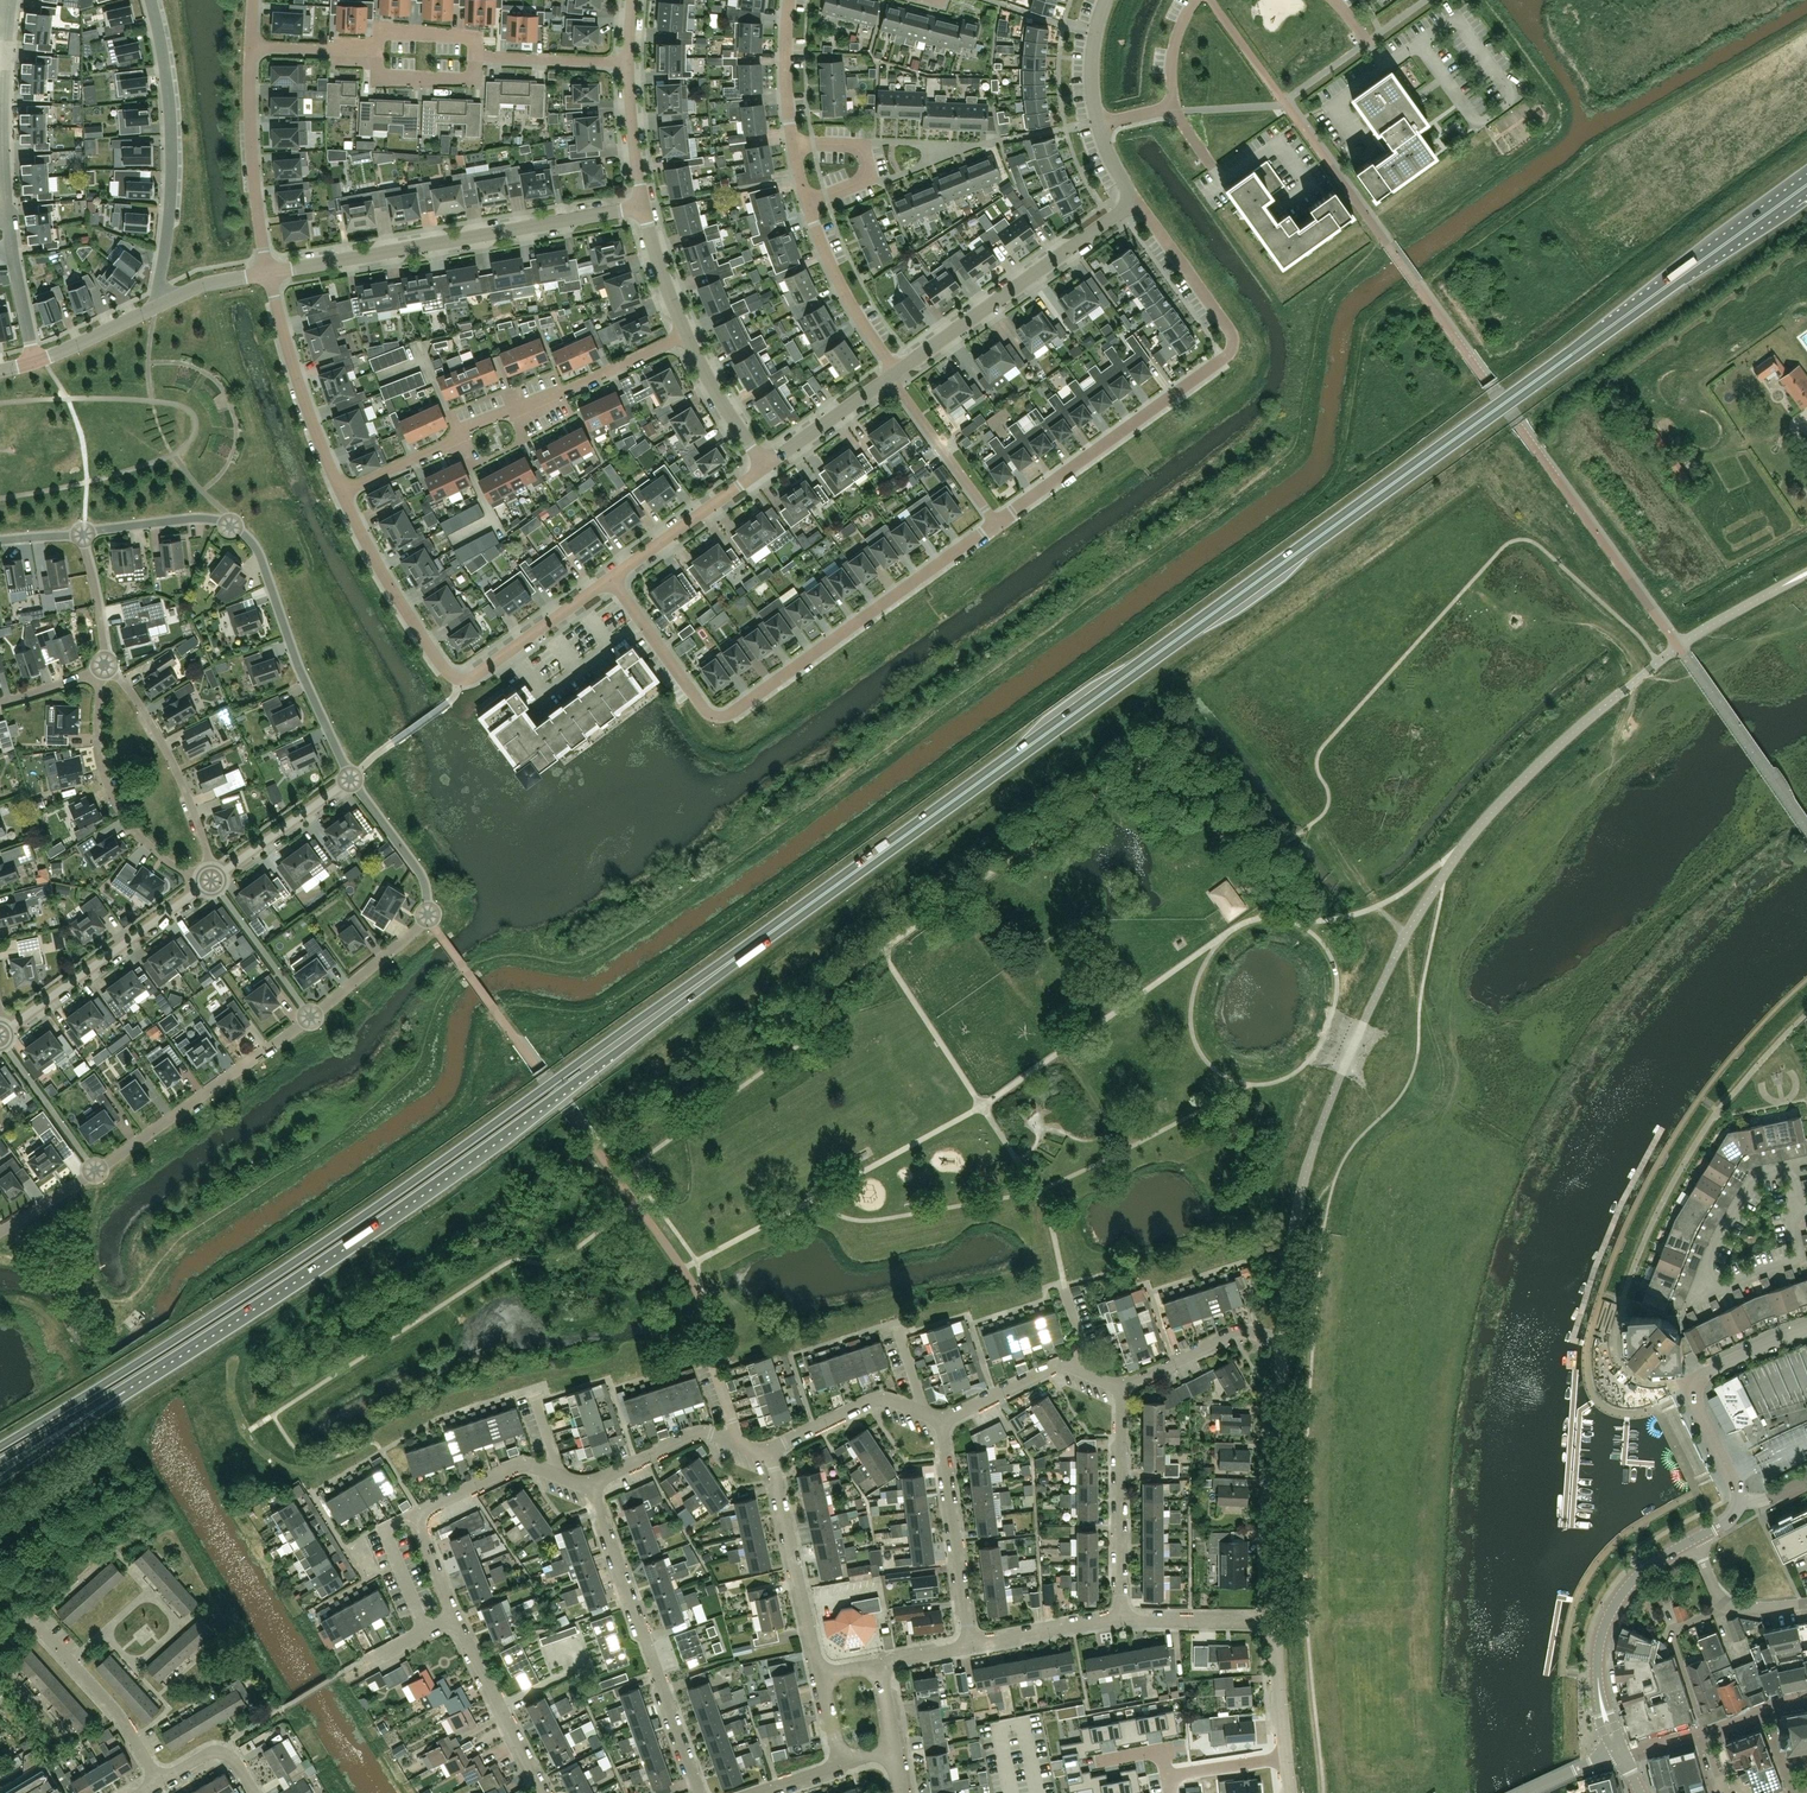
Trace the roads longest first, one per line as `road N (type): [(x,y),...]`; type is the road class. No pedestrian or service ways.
road 1 (trunk): [(726,964),(1806,185)]
road 2 (trunk): [(726,964),(276,1275),(0,1448)]
road 3 (trunk): [(124,1388),(392,1215),(726,964)]
road 4 (residential): [(0,1232),(311,1019),(429,922)]
road 5 (residential): [(611,581),(706,711),(729,715),(995,525)]
road 6 (residential): [(995,525),(1232,350),(1229,330),(1136,203)]
road 7 (unclassified): [(84,535),(197,520),(248,539),(316,716),(351,779)]
road 8 (residential): [(341,493),(394,593),(460,682),(611,581)]
road 9 (residential): [(341,493),(455,441),(463,430),(688,335)]
road 10 (unclassified): [(268,273),(644,208)]
road 11 (residential): [(700,1792),(591,1484)]
road 12 (residential): [(155,309),(171,115),(150,0)]
road 13 (unclassified): [(894,376),(1136,203)]
road 14 (unclassified): [(1276,1621),(1281,1341)]
road 15 (residential): [(105,667),(98,719),(113,799),(142,841),(211,880)]
road 16 (unclassified): [(0,1033),(211,880)]
road 17 (unclassified): [(1619,1753),(1601,1704),(1601,1641),(1633,1580),(1691,1543)]
road 18 (residential): [(0,1645),(30,1624),(40,1626),(121,1718),(161,1780)]
road 19 (residential): [(211,880),(199,822),(168,754),(105,667)]
road 20 (residential): [(1728,1476),(1684,1381),(1806,1329)]
road 21 (residential): [(820,1680),(771,1451)]
road 22 (residential): [(1121,1621),(1121,1387)]
road 23 (residential): [(268,273),(341,493)]
road 24 (residential): [(972,1645),(943,1419)]
road 25 (residential): [(249,48),(250,151),(268,273)]
road 26 (residential): [(10,0),(7,218)]
road 27 (residential): [(545,1792),(455,1617)]
road 28 (residential): [(809,203),(841,284),(894,376)]
road 29 (residential): [(611,581),(766,468)]
road 30 (residential): [(894,376),(995,525)]
road 31 (residential): [(1121,1387),(1239,1330),(1281,1341)]
road 32 (unclassified): [(211,880),(351,779)]
road 33 (residential): [(809,203),(871,179),(862,147),(794,145)]
road 34 (unclassified): [(429,922),(414,865),(351,779)]
road 35 (residential): [(771,1451),(873,1399),(921,1410)]
road 36 (residential): [(591,1484),(701,1431),(739,1444)]
road 37 (residential): [(943,1419),(1053,1366),(1090,1375)]
road 38 (residential): [(766,468),(894,376)]
road 39 (residential): [(414,1514),(523,1464),(559,1474)]
road 40 (residential): [(1121,1621),(1276,1621)]
road 41 (trunk): [(0,1481),(124,1388)]
road 42 (residential): [(688,335),(766,468)]
road 43 (residential): [(475,58),(629,64)]
road 44 (residential): [(972,1645),(1121,1621)]
road 45 (residential): [(378,54),(378,80),(474,83),(475,58)]
road 46 (residential): [(425,1631),(383,1527),(414,1514)]
road 47 (residential): [(790,0),(785,67),(794,145)]
road 48 (trunk): [(0,1464),(124,1388)]
road 49 (residential): [(629,64),(644,208)]
road 50 (residential): [(475,58),(475,34),(379,31),(378,54)]
road 51 (unclassified): [(1287,1757),(1276,1621)]
road 52 (residential): [(644,208),(688,335)]
road 53 (residential): [(105,667),(84,535)]
road 54 (unclassified): [(34,363),(155,309)]
road 55 (residential): [(249,48),(378,54)]
road 56 (unclassified): [(1099,125),(1092,61),(1107,0)]
road 57 (residential): [(1287,1757),(1168,1776)]
road 58 (residential): [(161,1780),(217,1752),(256,1792)]

